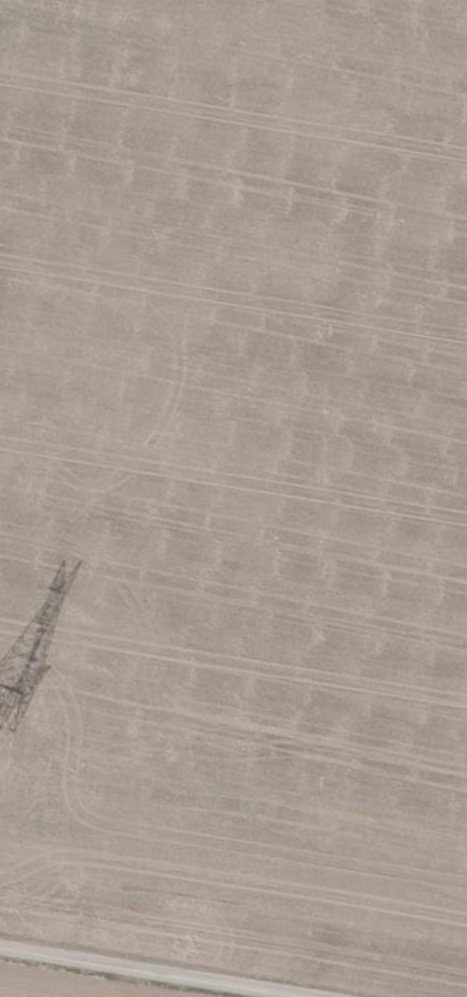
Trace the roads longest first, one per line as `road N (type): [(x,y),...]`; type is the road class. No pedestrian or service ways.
road 1 (track): [(0,952),(275,996)]

